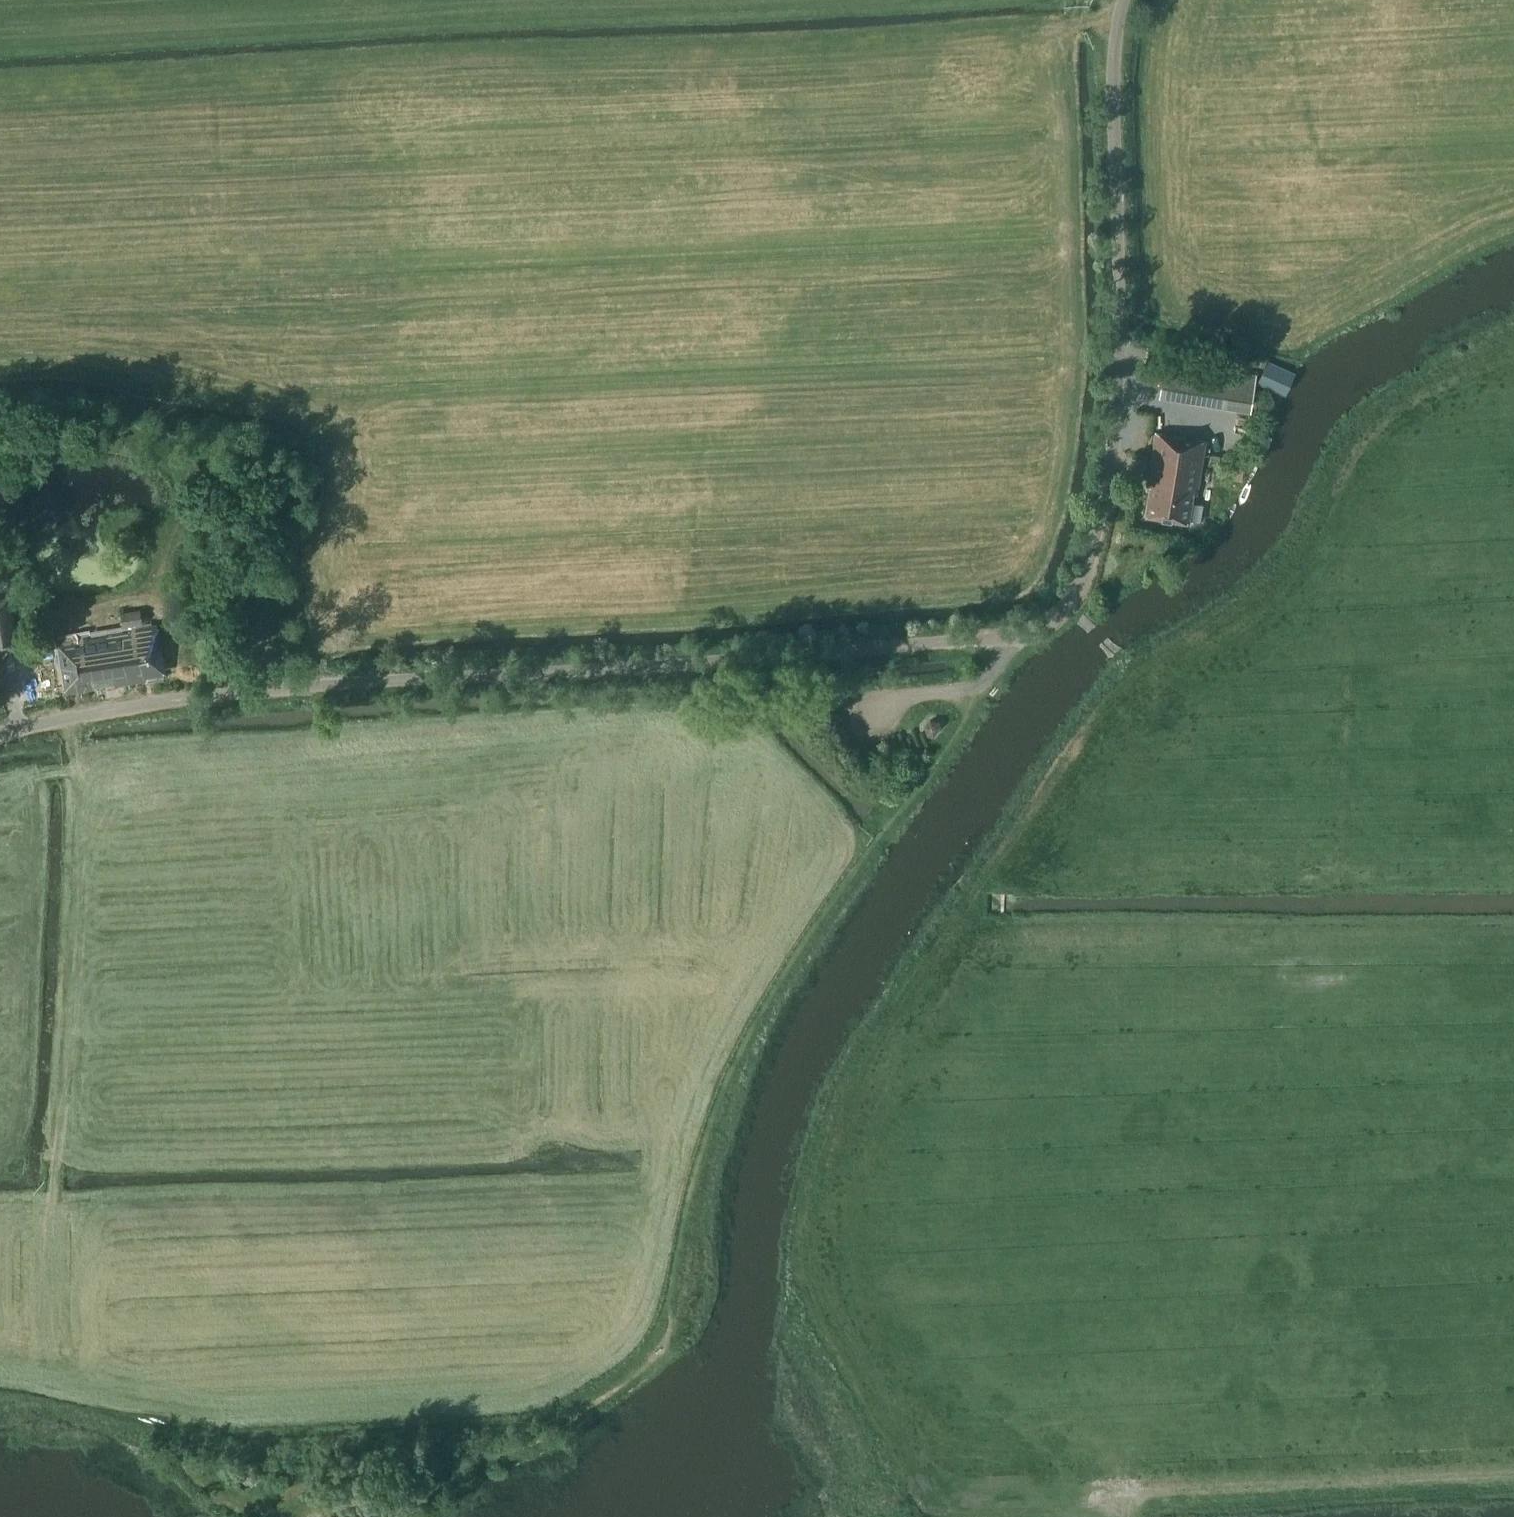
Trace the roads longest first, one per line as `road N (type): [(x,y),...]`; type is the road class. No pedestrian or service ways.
road 1 (unclassified): [(0,733),(191,697),(1014,638),(1052,620),(1077,593),(1099,523),(1115,424),(1115,82),(1127,0)]

